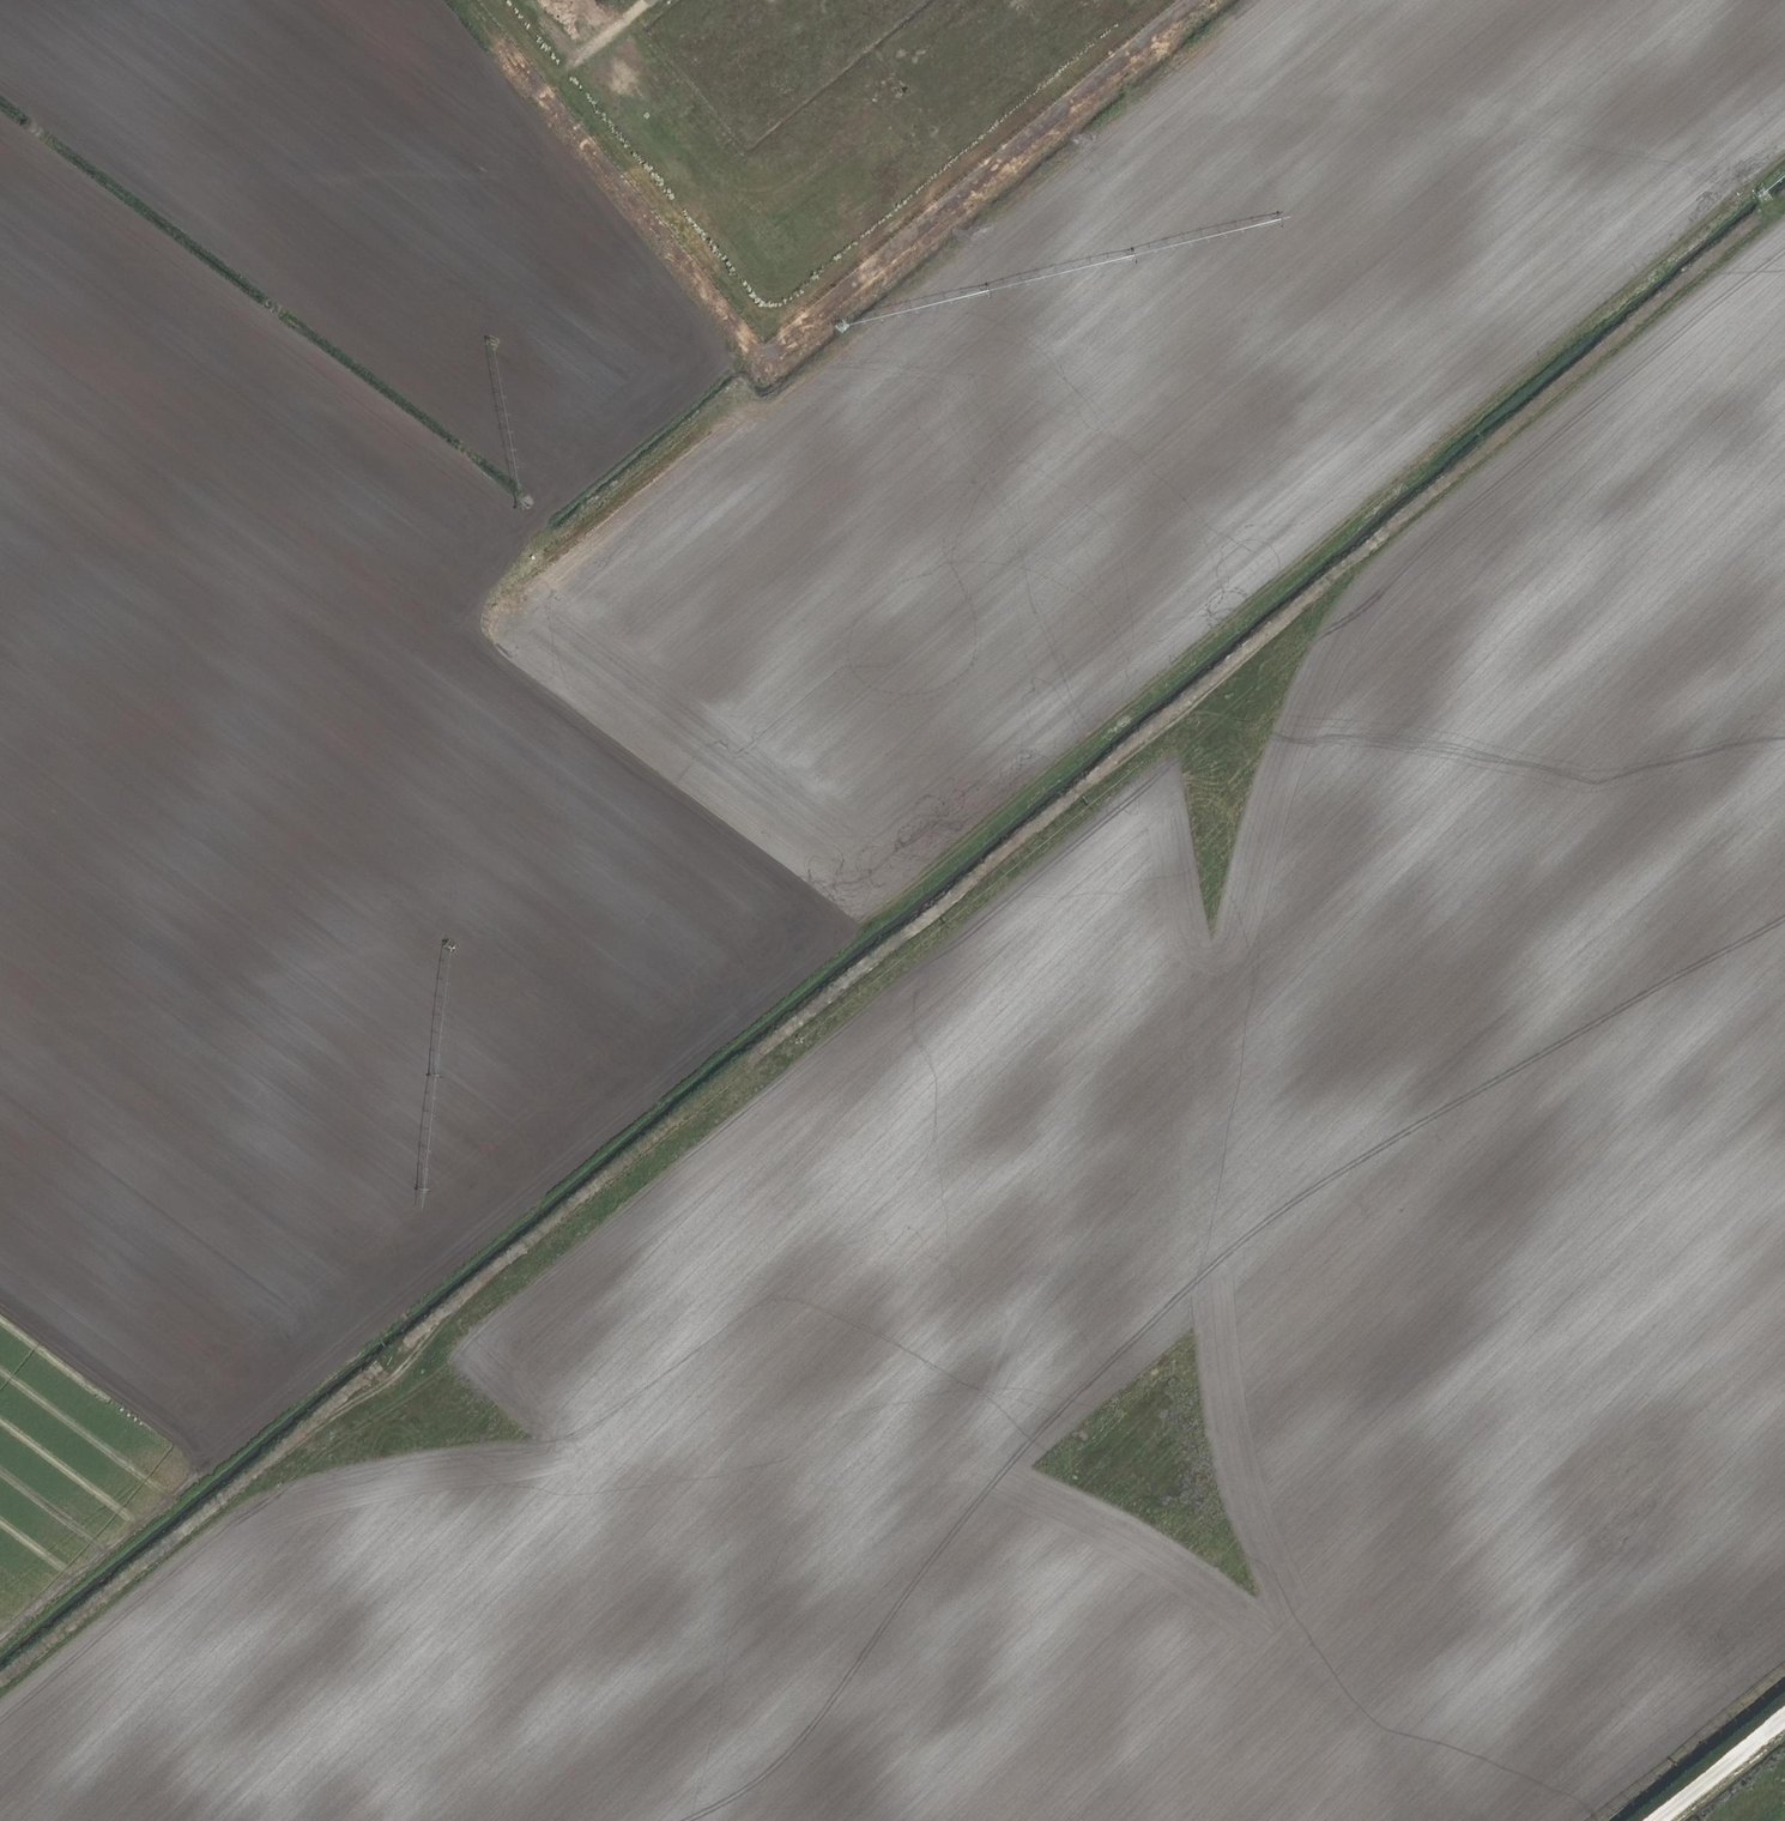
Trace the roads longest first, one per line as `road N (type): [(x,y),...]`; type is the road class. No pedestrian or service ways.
road 1 (track): [(1784,207),(438,1331),(390,1400),(354,1434),(279,1464),(0,1694)]
road 2 (track): [(1784,1719),(1659,1820)]

